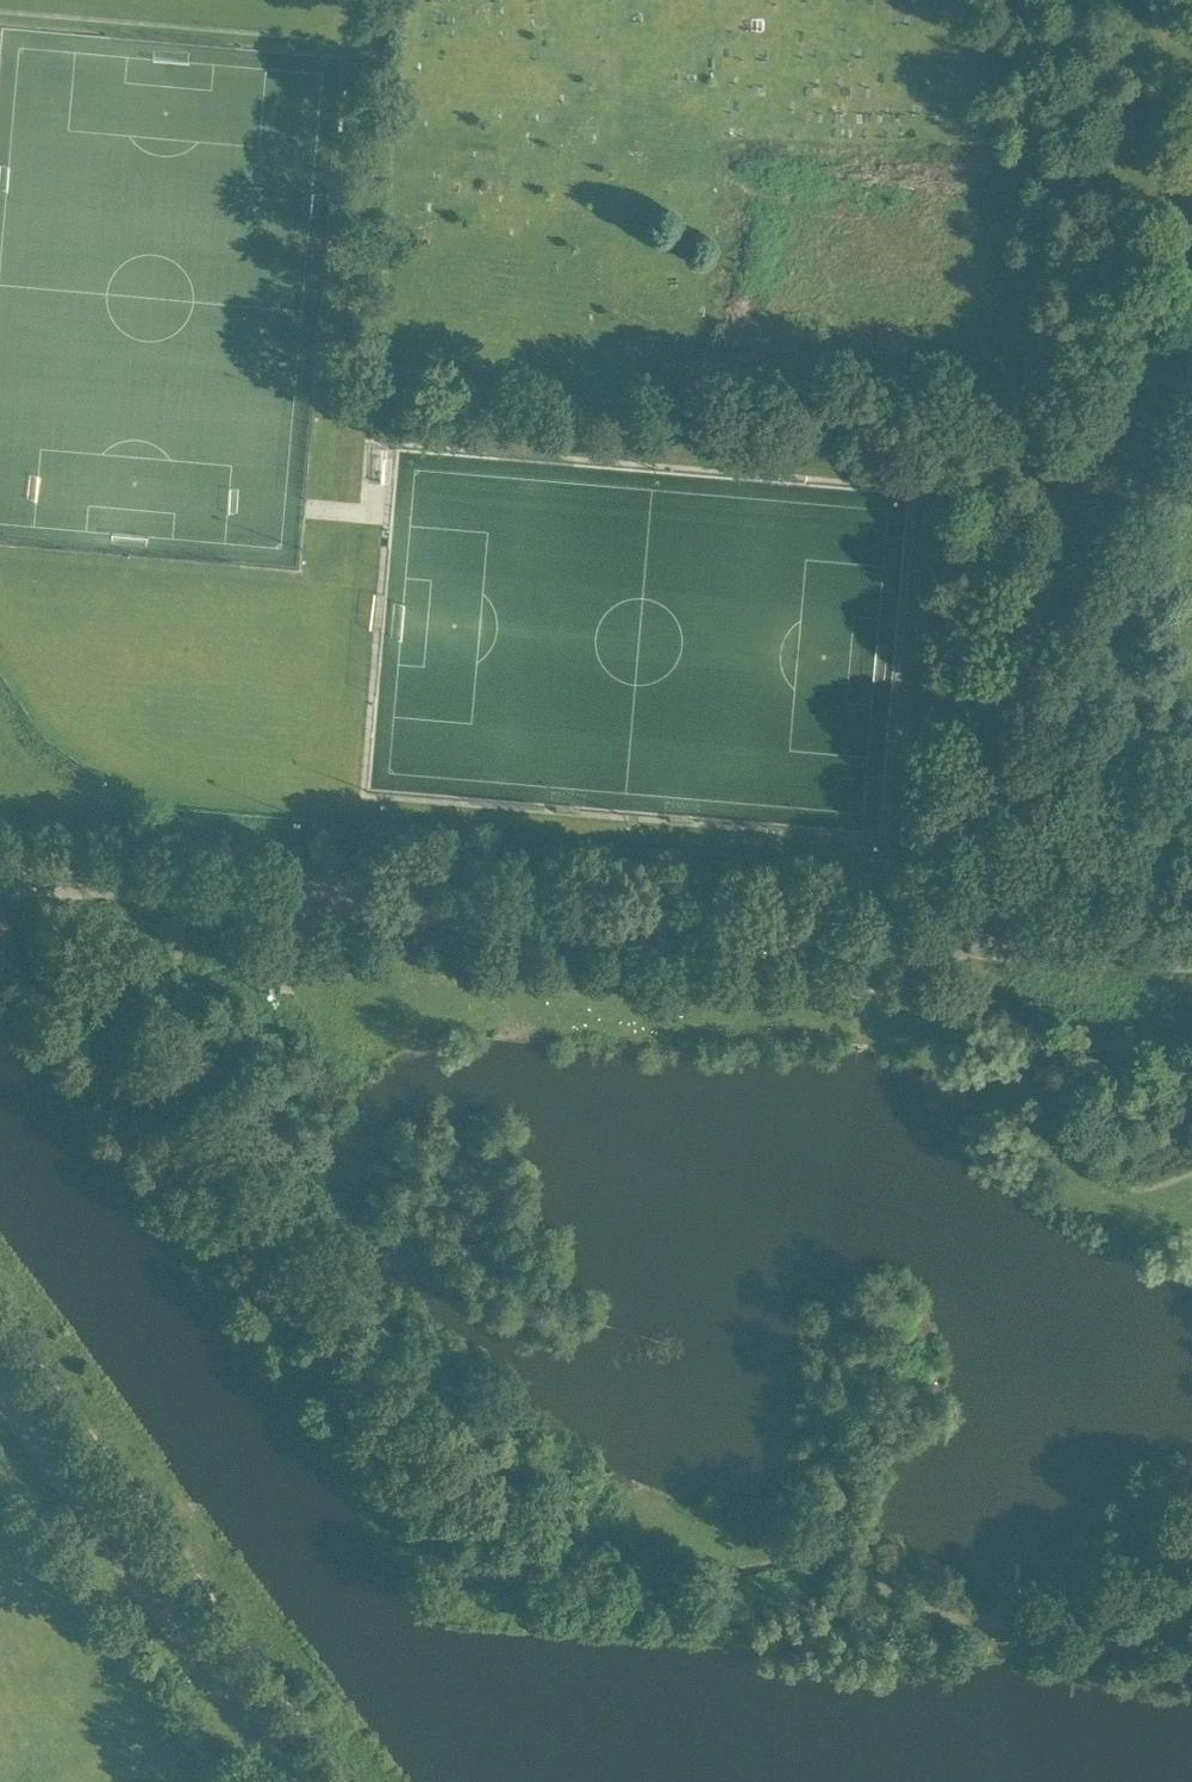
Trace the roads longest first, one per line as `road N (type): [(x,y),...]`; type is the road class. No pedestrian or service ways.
road 1 (unclassified): [(0,880),(1191,964)]
road 2 (unclassified): [(304,1781),(0,1383)]

